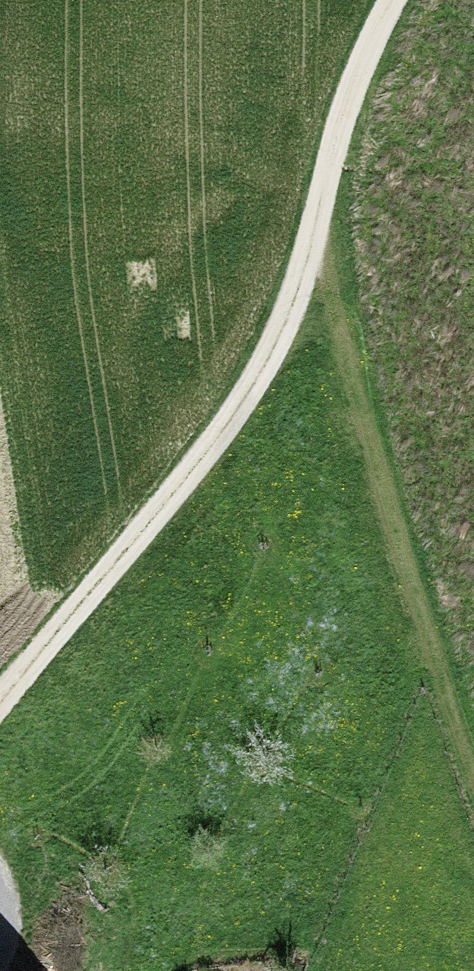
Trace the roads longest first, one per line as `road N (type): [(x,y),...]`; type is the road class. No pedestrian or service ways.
road 1 (track): [(0,700),(236,411),(283,328),(314,237)]
road 2 (track): [(314,237),(473,736)]
road 3 (track): [(314,237),(355,81),(392,0)]

